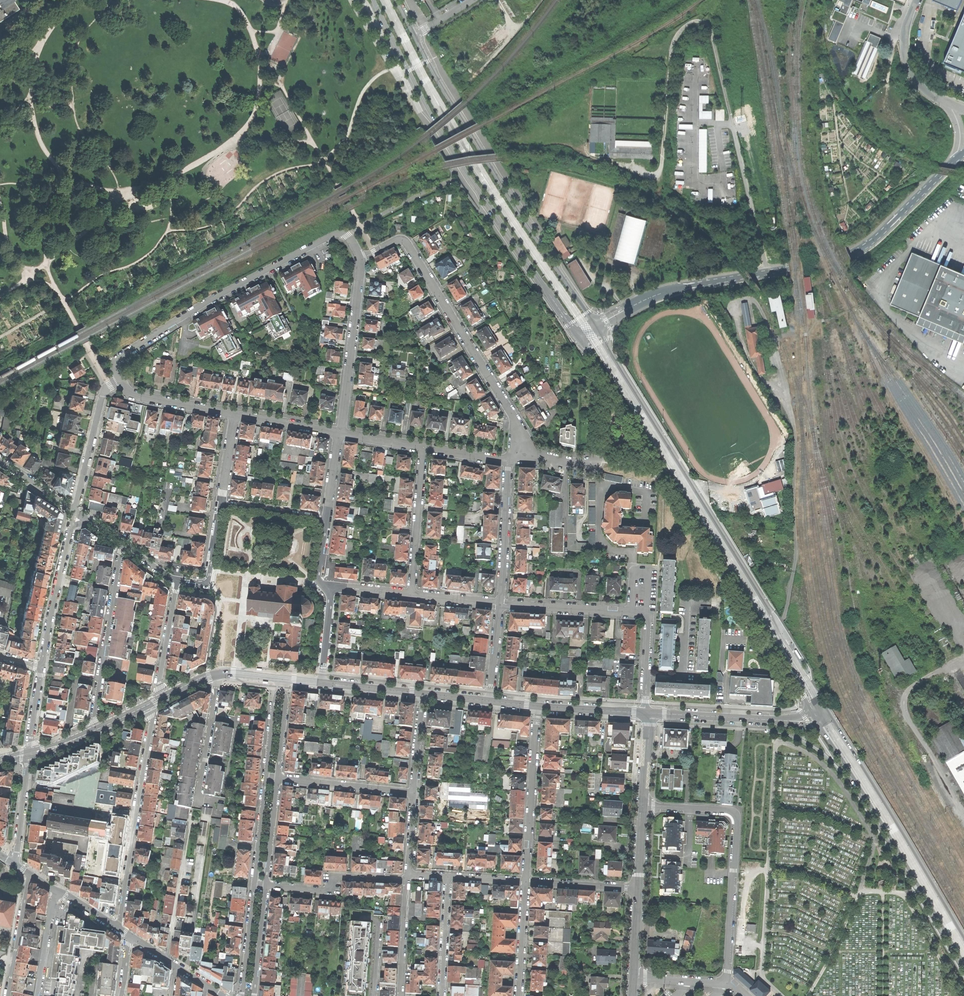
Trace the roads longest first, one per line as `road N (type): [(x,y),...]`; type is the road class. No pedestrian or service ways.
road 1 (residential): [(824,711),(596,326)]
road 2 (residential): [(579,337),(803,697)]
road 3 (unclassified): [(955,159),(848,256),(671,290),(596,326)]
road 4 (residential): [(374,0),(450,149),(579,337)]
road 5 (residential): [(643,805),(729,810),(737,823),(725,980),(634,978)]
road 6 (residential): [(596,326),(415,35)]
road 7 (residential): [(121,381),(115,367),(123,354),(325,238),(344,233),(361,259)]
road 8 (residential): [(361,259),(405,241),(511,413),(523,459)]
road 9 (secondary): [(818,725),(963,964)]
road 10 (secondary): [(963,938),(824,711)]
road 11 (residential): [(119,929),(151,724),(146,706)]
road 12 (residential): [(123,544),(92,732)]
road 13 (residential): [(526,882),(537,706)]
road 14 (residential): [(340,433),(361,259)]
road 15 (residential): [(41,667),(75,511)]
road 16 (residential): [(411,595),(423,447)]
road 17 (residential): [(407,881),(338,877),(322,891),(267,885)]
road 18 (residential): [(500,604),(508,460)]
road 19 (residential): [(75,511),(104,392),(121,381)]
road 20 (residential): [(167,961),(189,824)]
road 21 (residential): [(278,778),(413,793)]
road 22 (residential): [(218,673),(197,806)]
road 23 (residential): [(632,613),(500,604)]
road 24 (secondary): [(650,713),(778,720)]
road 25 (unclassified): [(948,103),(924,89),(908,65),(905,32),(917,0)]
road 26 (residential): [(29,874),(8,995)]
road 27 (residential): [(235,414),(142,397),(121,381)]

